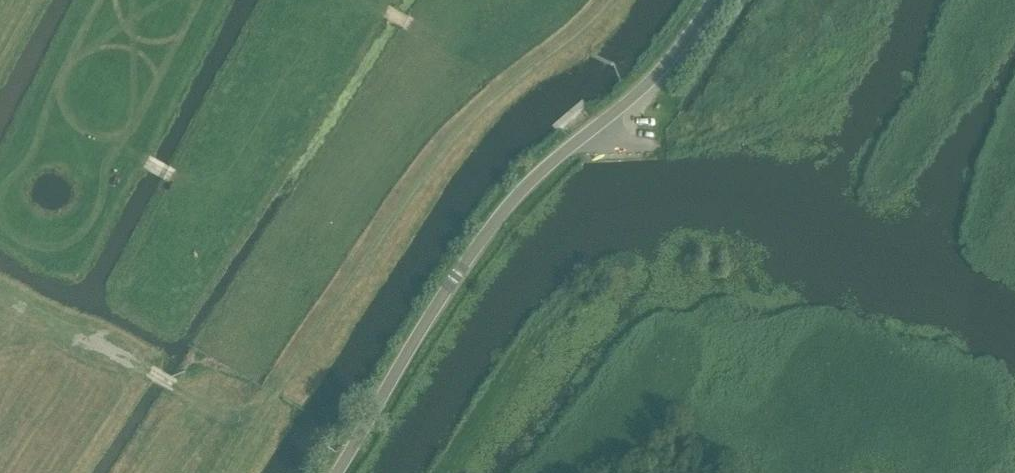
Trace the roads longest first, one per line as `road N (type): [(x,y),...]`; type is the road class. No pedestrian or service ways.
road 1 (track): [(611,0),(480,93),(263,410),(225,414),(0,291)]
road 2 (unclassified): [(337,472),(492,226),(532,181),(657,78),(713,0)]

